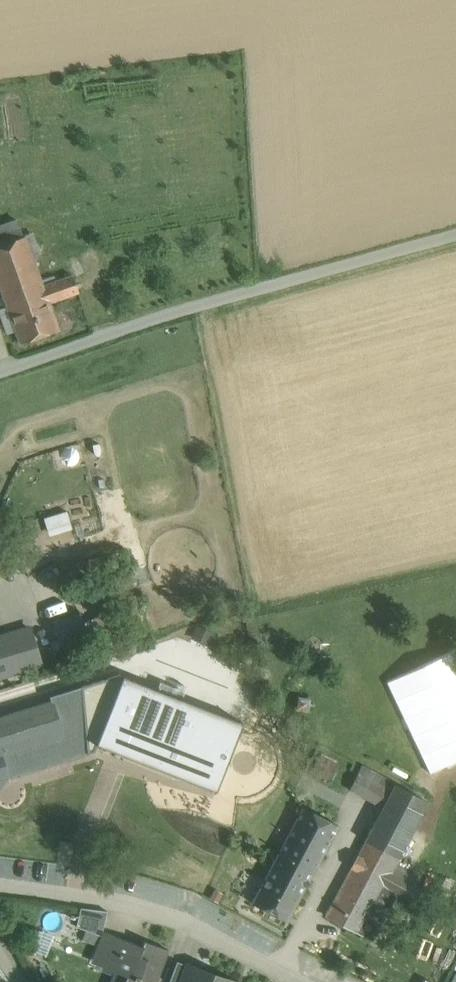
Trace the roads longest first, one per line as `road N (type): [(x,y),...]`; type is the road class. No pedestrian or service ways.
road 1 (unclassified): [(0,371),(194,306),(455,237)]
road 2 (residential): [(0,880),(149,905),(308,981)]

